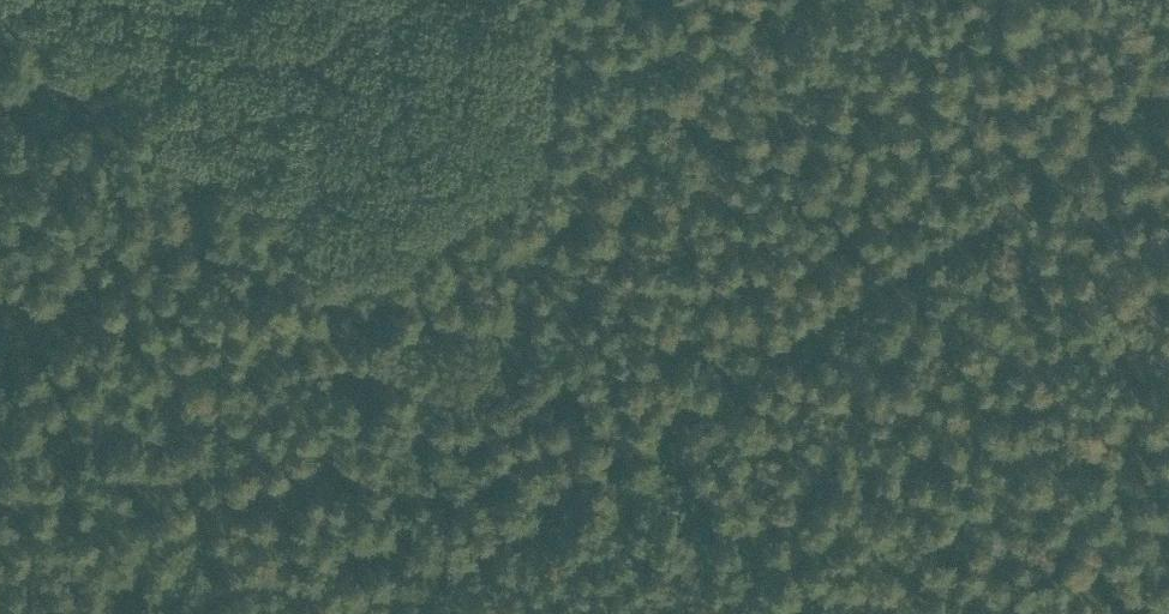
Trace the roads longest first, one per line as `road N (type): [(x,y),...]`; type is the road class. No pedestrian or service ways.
road 1 (track): [(635,435),(22,0)]
road 2 (track): [(635,435),(1168,78)]
road 3 (track): [(364,613),(635,435)]
road 4 (track): [(635,435),(888,613)]

